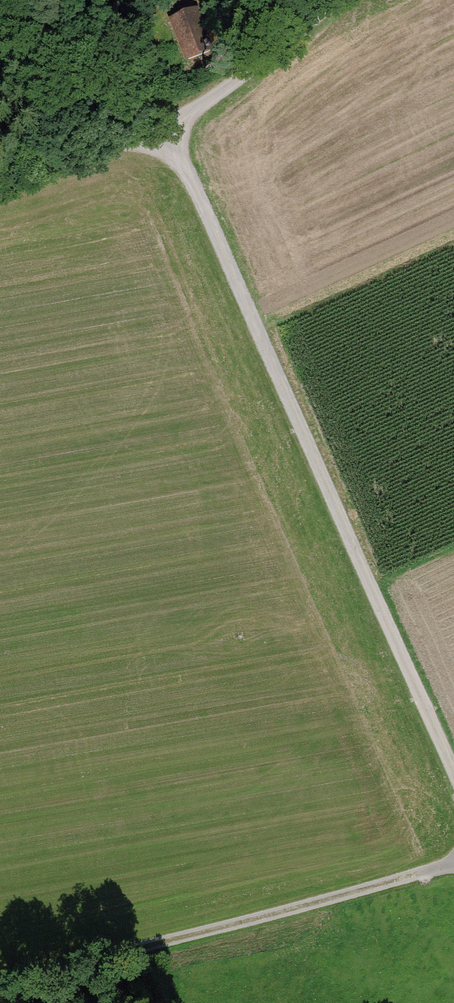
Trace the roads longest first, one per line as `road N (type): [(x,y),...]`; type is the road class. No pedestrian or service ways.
road 1 (track): [(169,128),(453,774)]
road 2 (track): [(453,867),(0,986)]
road 3 (track): [(337,0),(169,128),(0,182)]

